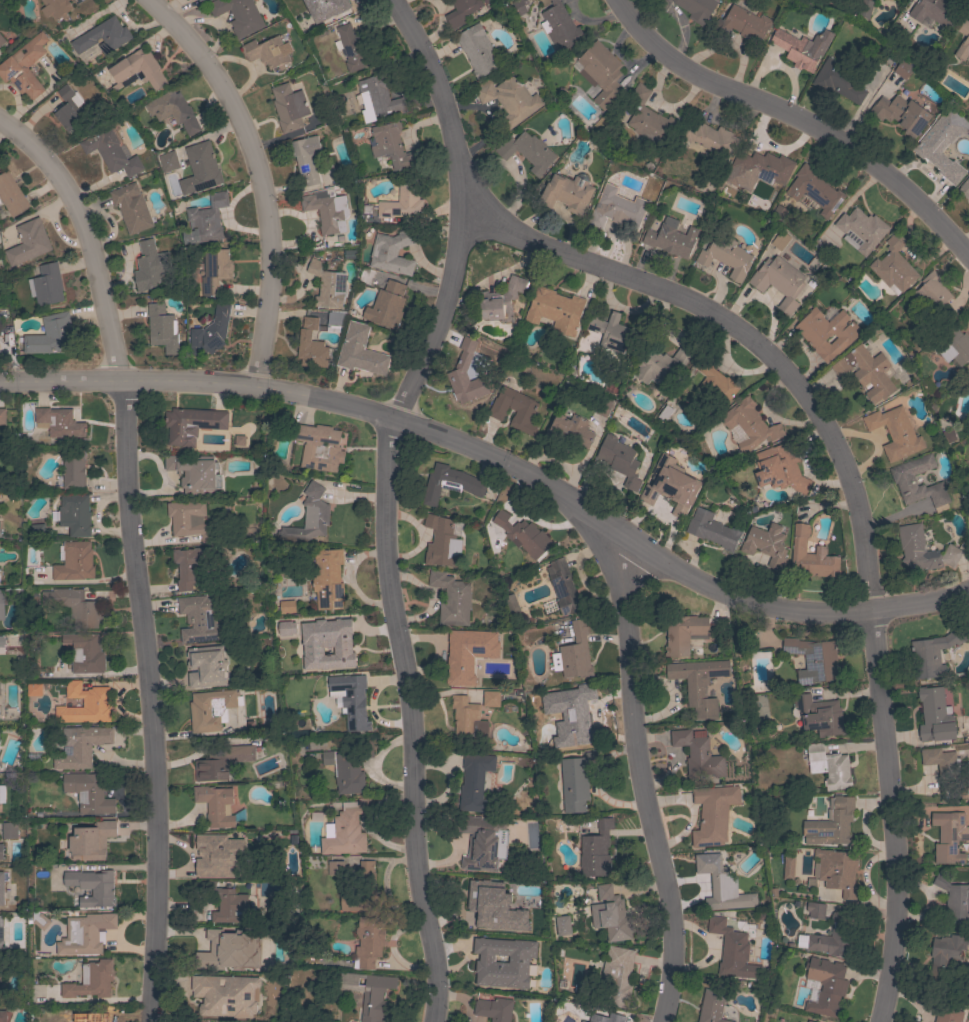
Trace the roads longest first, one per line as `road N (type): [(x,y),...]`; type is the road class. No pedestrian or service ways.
road 1 (residential): [(433,1021),(442,971),(417,878),(412,704),(386,572),(387,434),(445,296),(460,213),(457,159),(436,79),(391,0)]
road 2 (residential): [(875,1021),(892,957),(893,816),(864,542),(836,444),(808,396),(735,325),(658,286),(460,213)]
road 3 (residential): [(0,381),(253,385),(396,415),(530,474),(702,581),(786,608),(872,607),(968,589)]
road 4 (residential): [(145,1021),(158,887),(148,671),(126,513),(119,380),(88,243),(67,189),(0,124)]
road 5 (residential): [(968,255),(904,187),(851,148),(684,66),(636,28),(618,0)]
road 6 (residential): [(661,1021),(675,935),(633,753),(625,598)]
road 7 (residential): [(253,385),(270,281),(262,198),(235,119),(152,0)]

